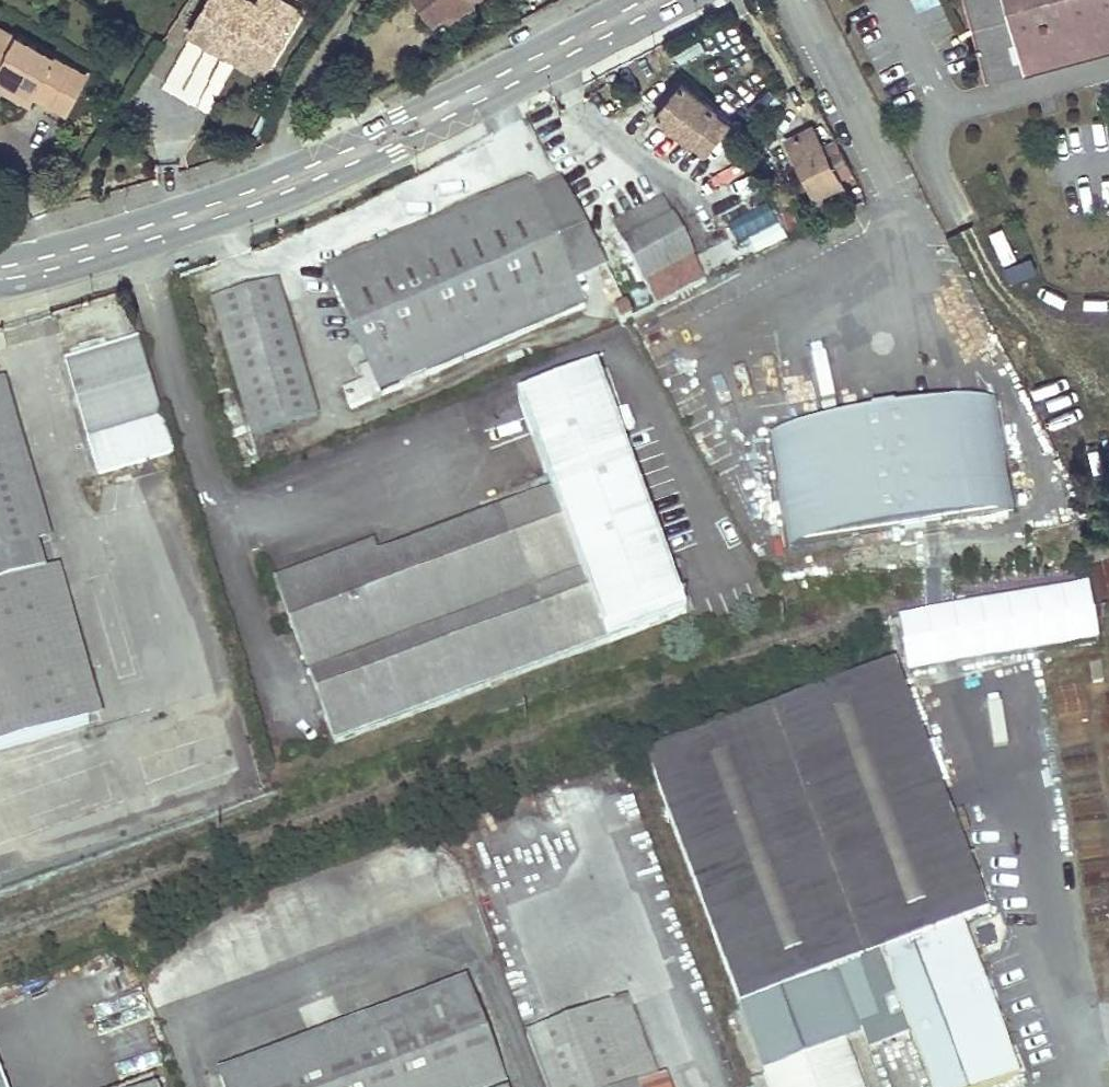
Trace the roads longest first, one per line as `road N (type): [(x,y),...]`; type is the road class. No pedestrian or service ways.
road 1 (tertiary): [(0,288),(163,245),(305,194),(696,0)]
road 2 (tertiary): [(622,0),(287,165)]
road 3 (tertiary): [(287,165),(85,236),(0,256)]
road 4 (residential): [(287,165),(292,109),(357,0)]

